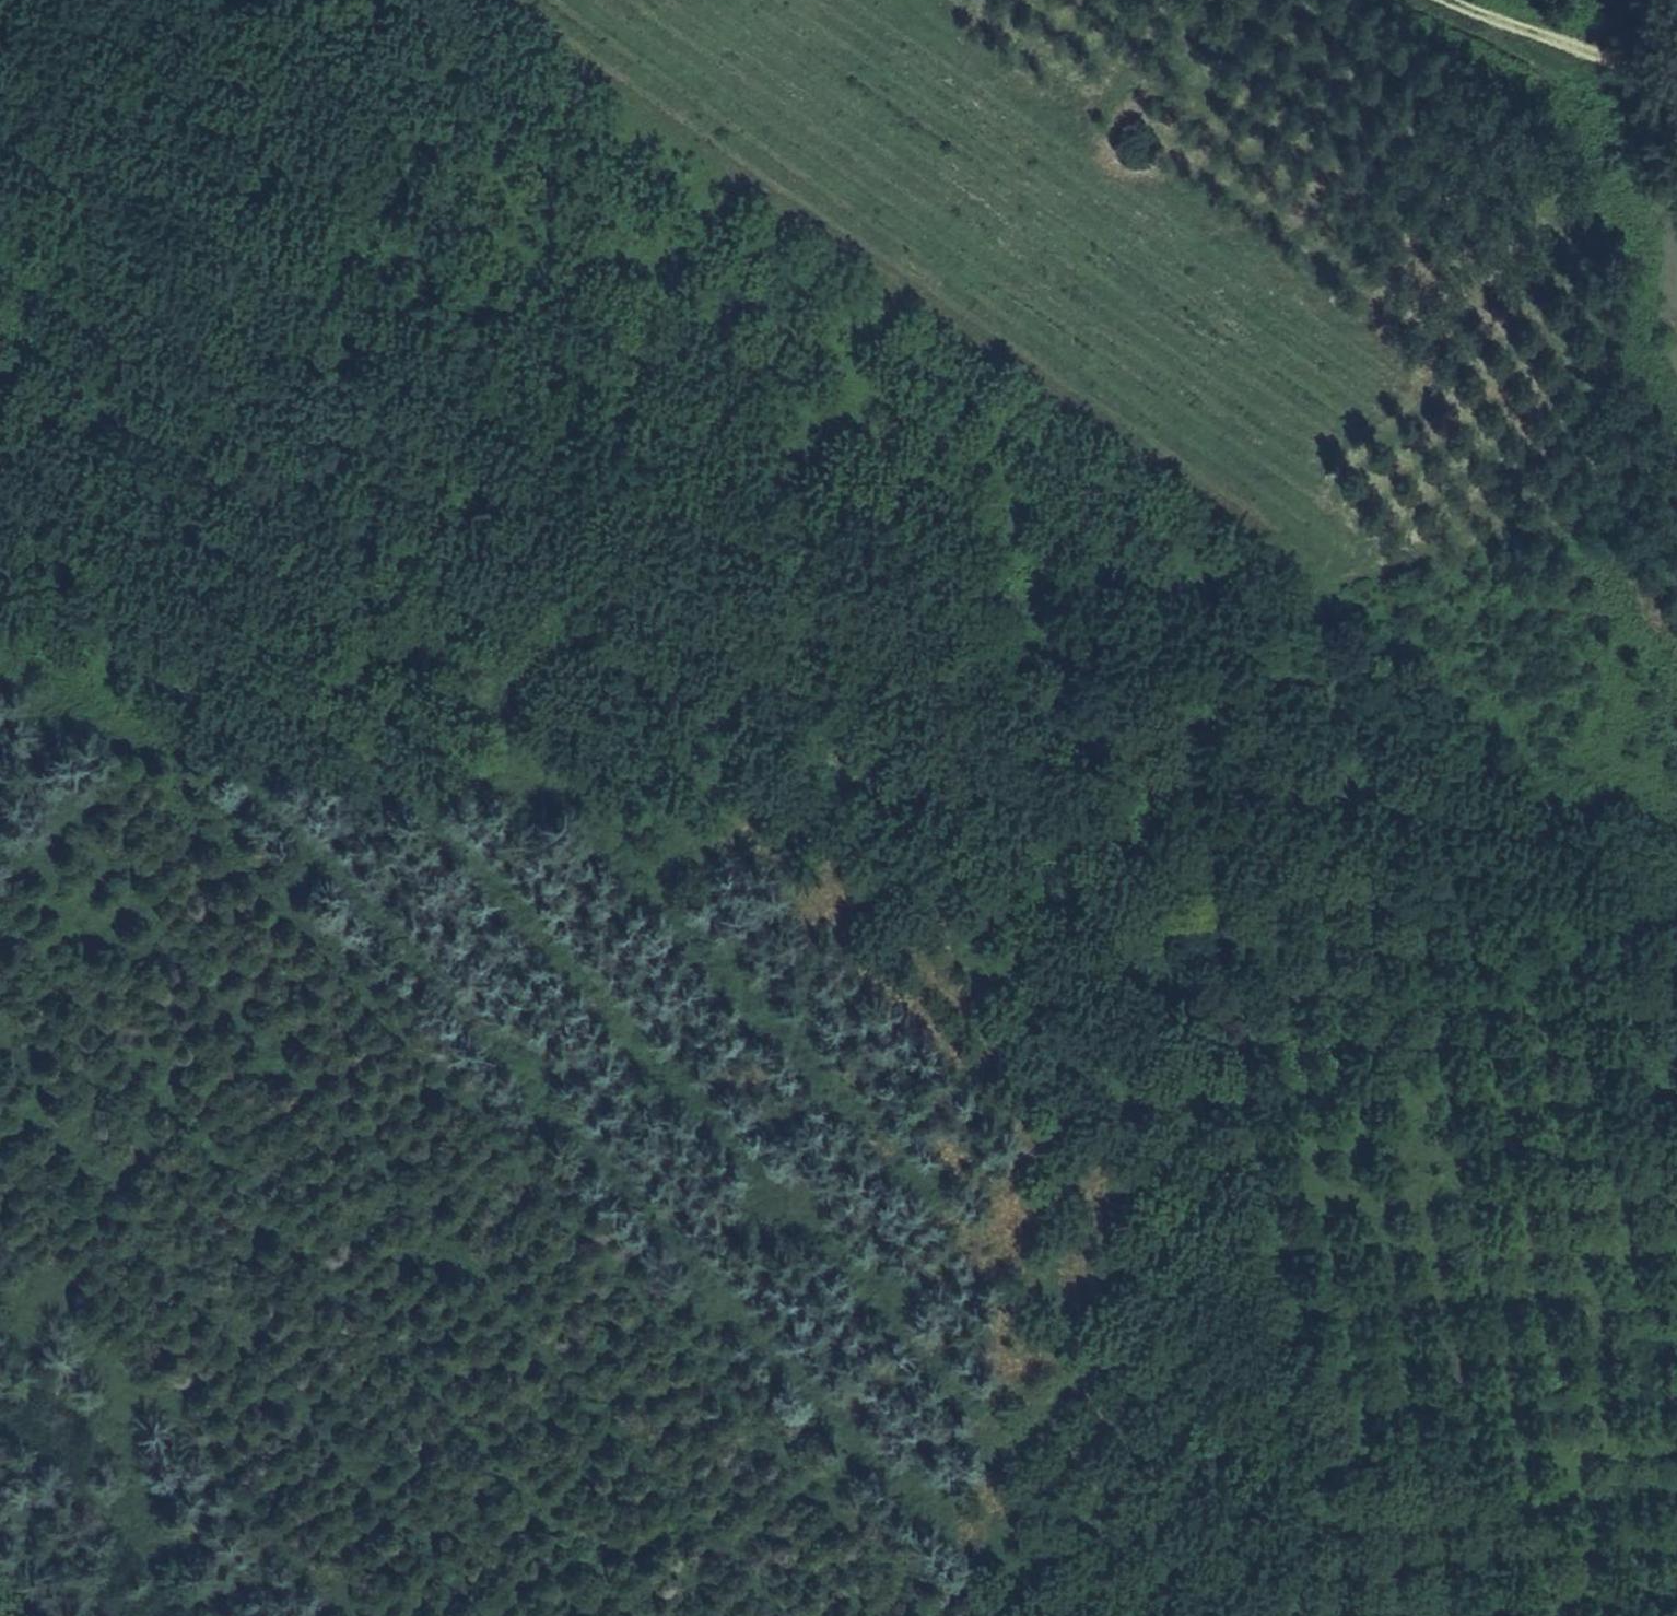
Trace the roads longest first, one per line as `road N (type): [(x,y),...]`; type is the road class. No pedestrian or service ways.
road 1 (track): [(1676,93),(1456,0)]

